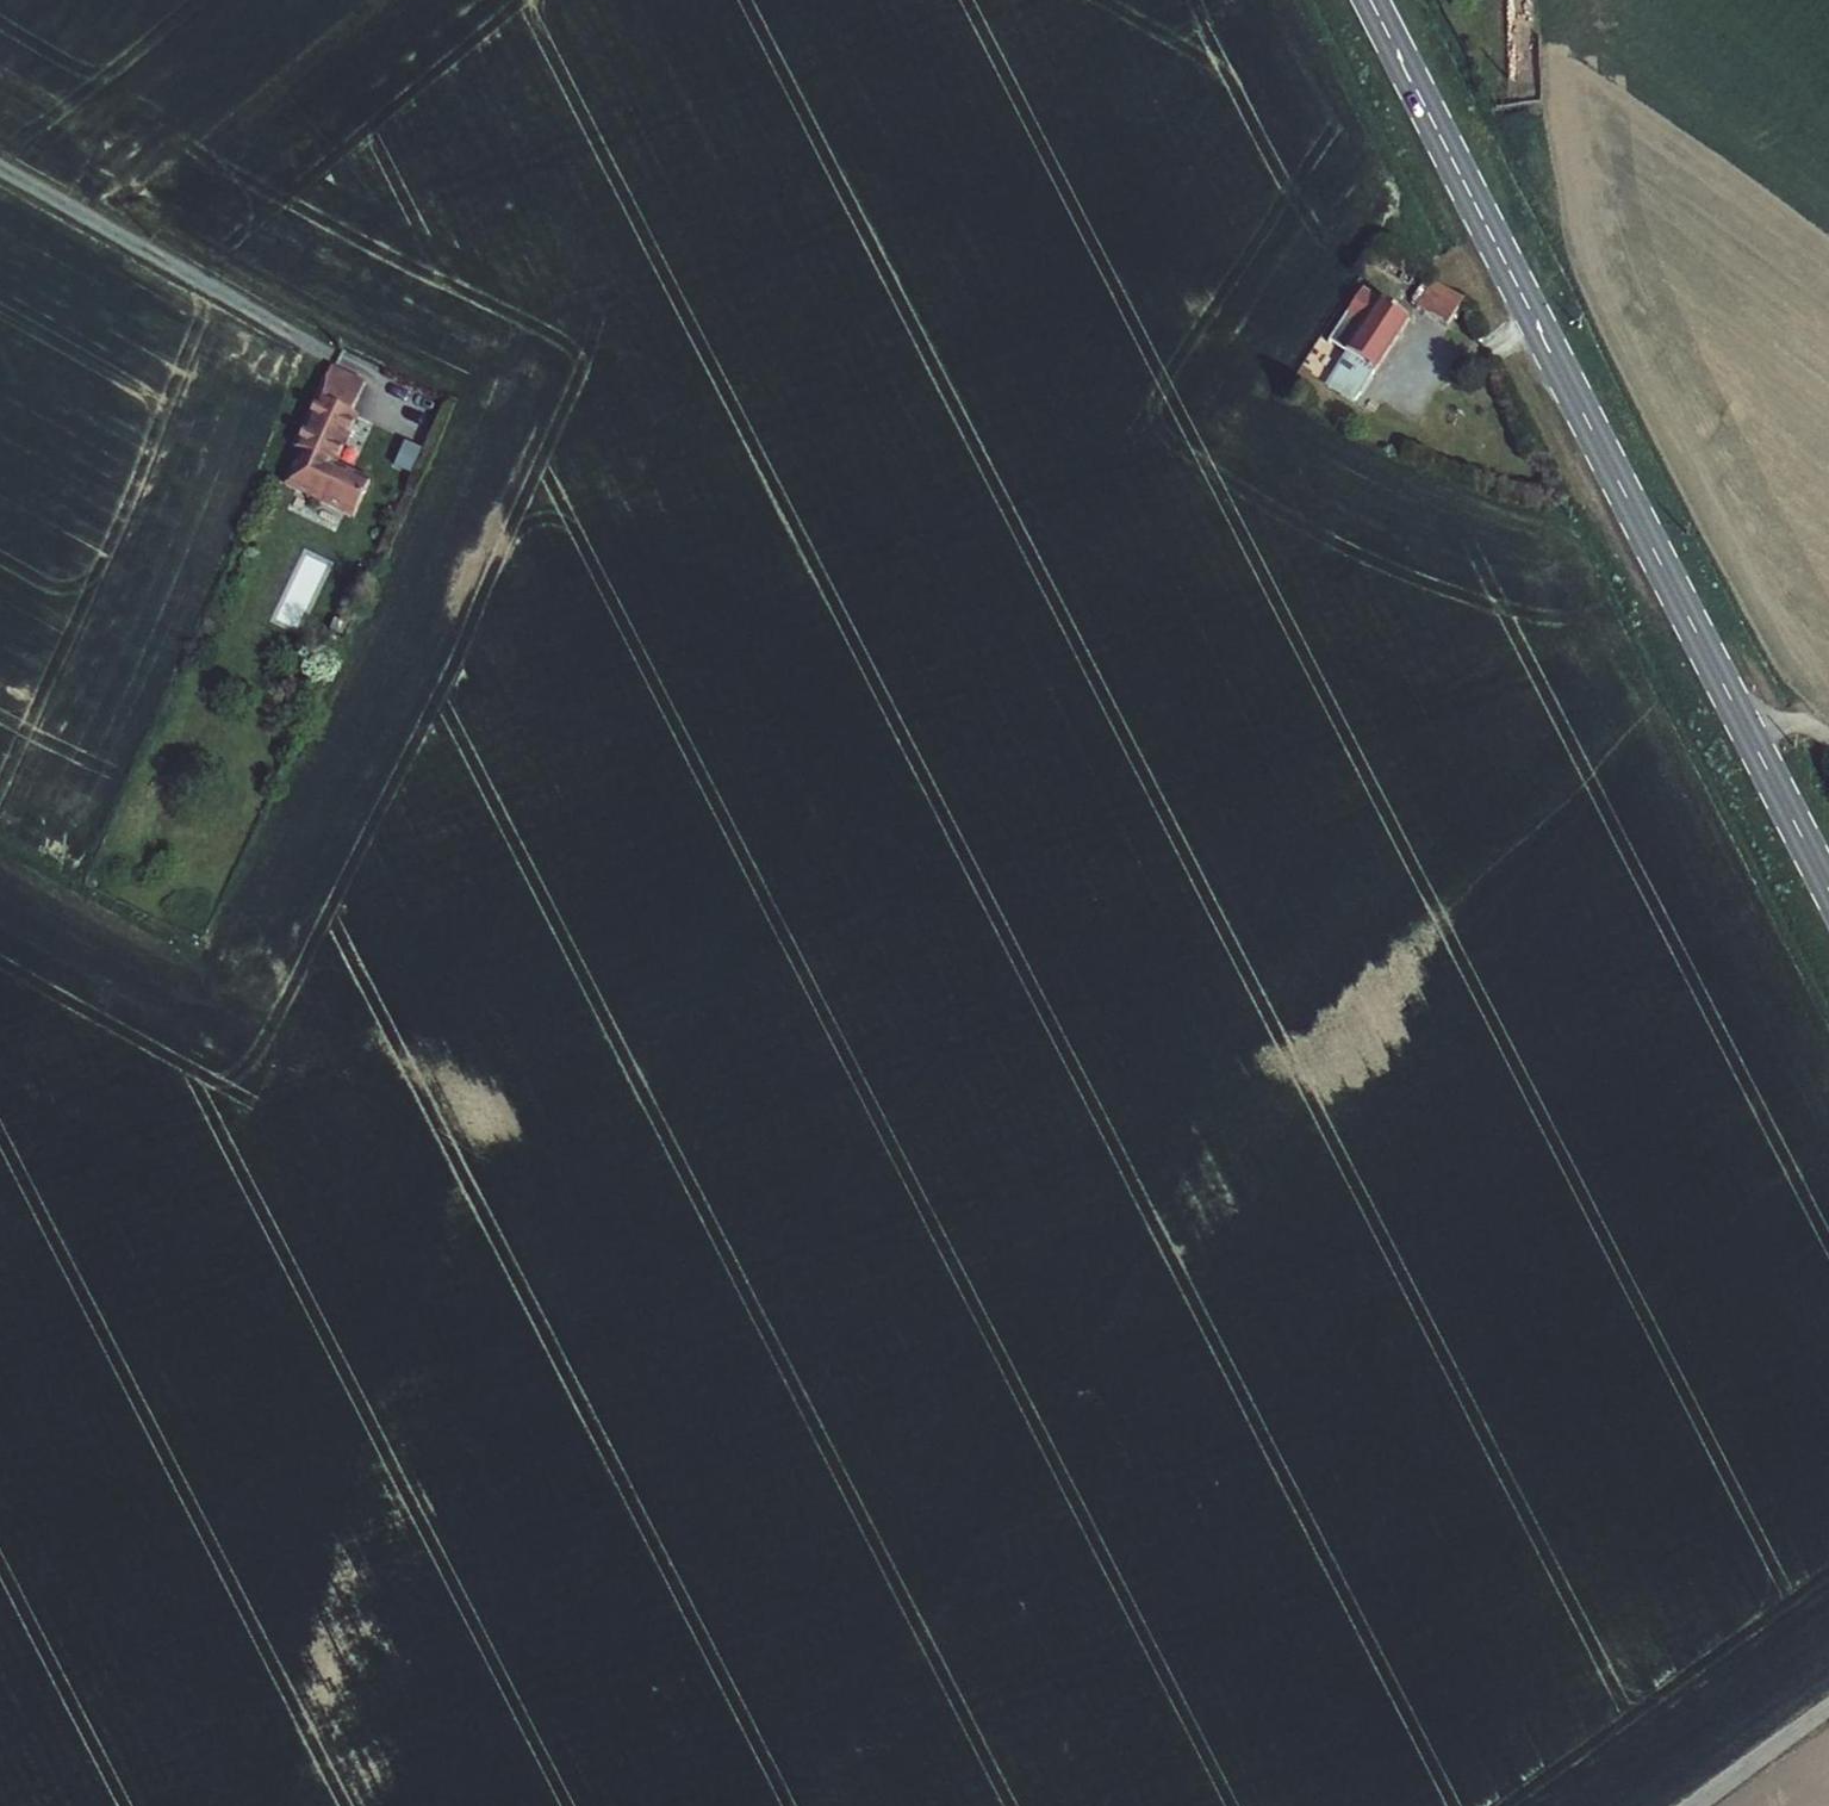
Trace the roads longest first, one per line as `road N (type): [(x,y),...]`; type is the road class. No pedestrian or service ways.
road 1 (tertiary): [(1828,889),(1371,0)]
road 2 (track): [(1828,1710),(1698,1805)]

